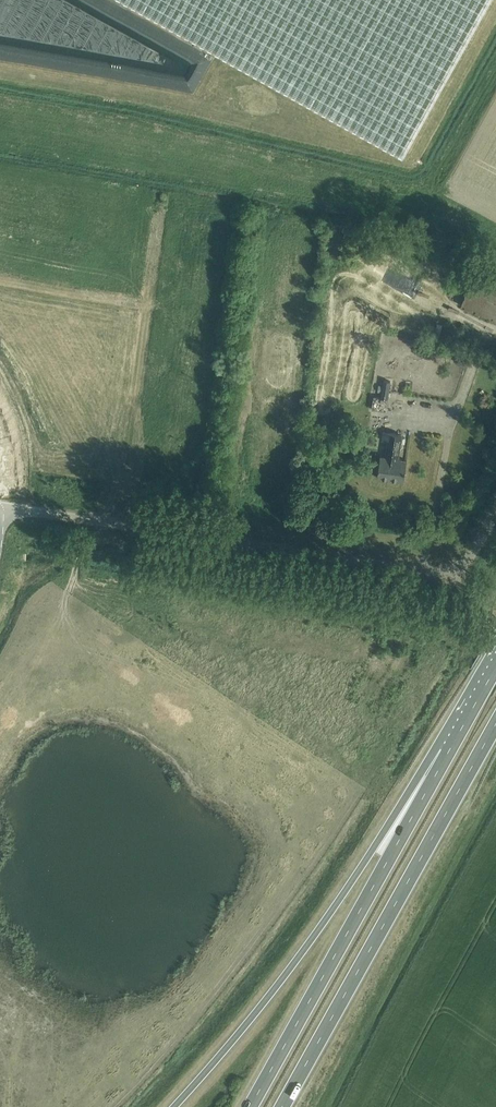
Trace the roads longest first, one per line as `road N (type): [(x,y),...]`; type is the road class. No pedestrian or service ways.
road 1 (trunk): [(449,752),(252,1017),(173,1106)]
road 2 (trunk): [(282,1106),(495,724)]
road 3 (unclassified): [(116,521),(444,571),(463,569),(495,511)]
road 4 (trunk): [(449,752),(251,1106)]
road 5 (track): [(116,521),(158,214)]

